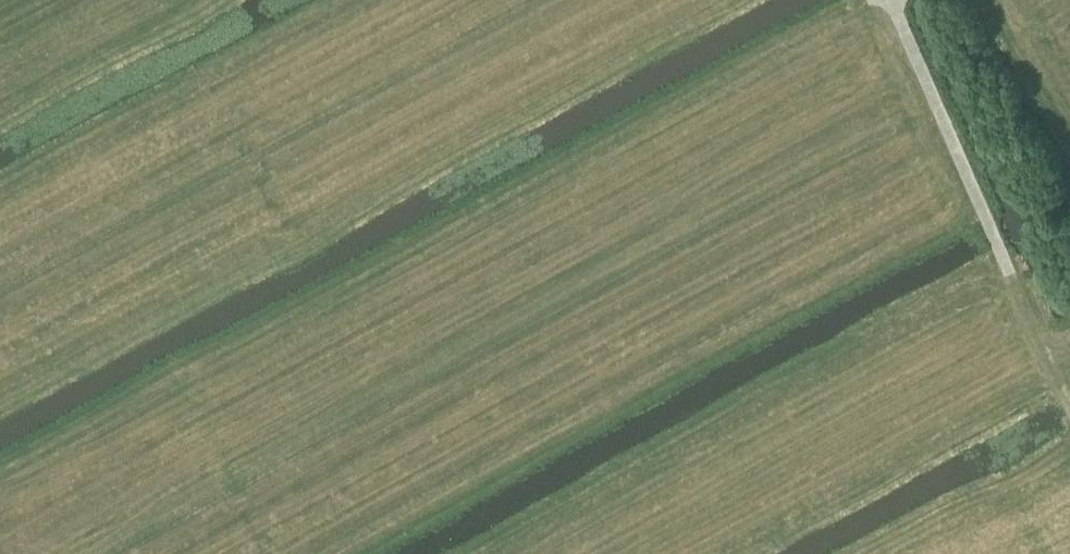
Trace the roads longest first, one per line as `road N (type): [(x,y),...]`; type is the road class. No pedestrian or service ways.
road 1 (track): [(897,0),(1005,258)]

